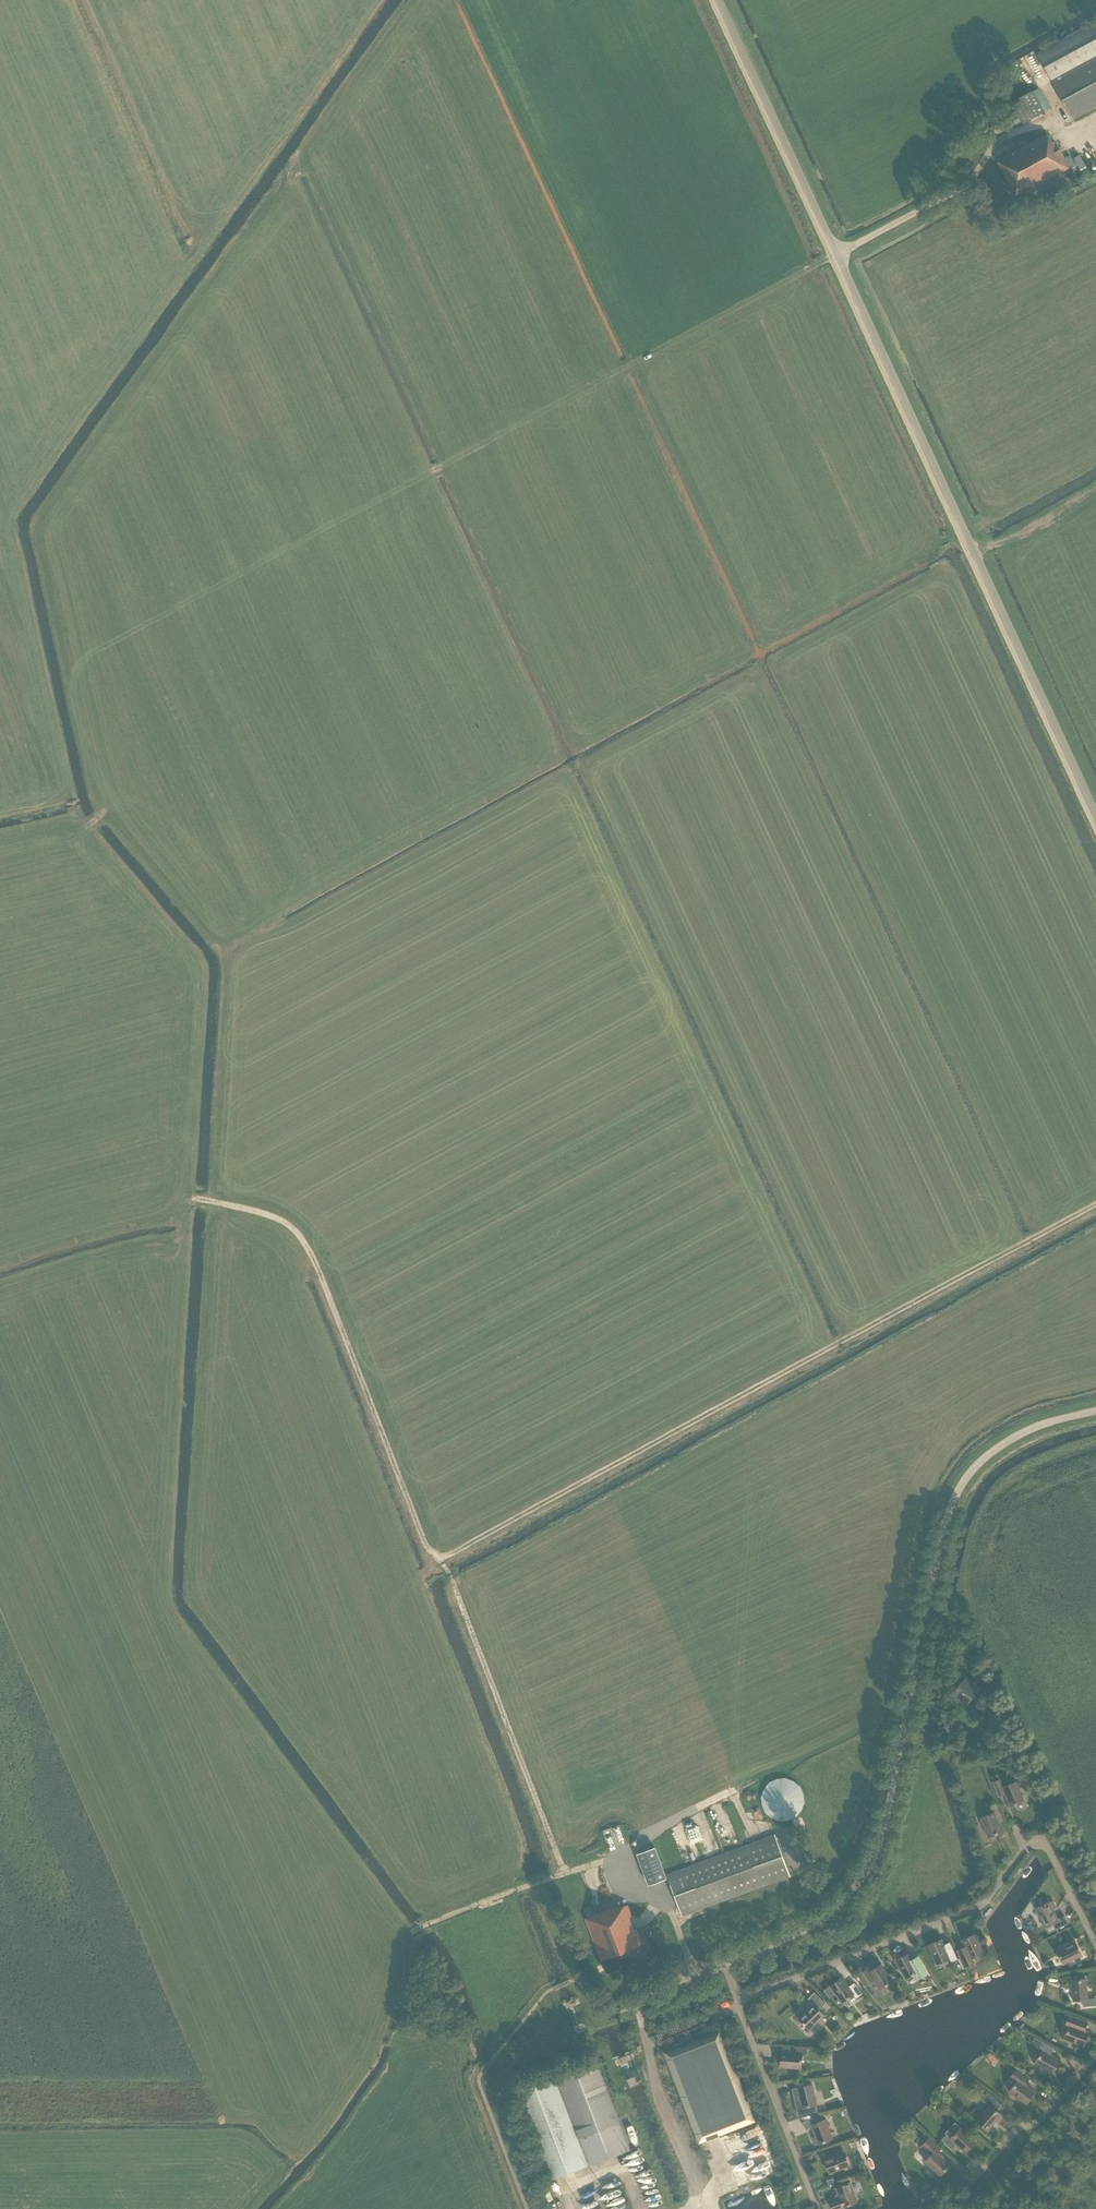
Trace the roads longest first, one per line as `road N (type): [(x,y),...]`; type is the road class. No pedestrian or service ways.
road 1 (unclassified): [(1095,815),(716,0)]
road 2 (unclassified): [(639,2006),(653,1991),(809,1928),(853,1893),(890,1801),(955,1496),(1011,1440),(1095,1411)]
road 3 (track): [(738,1789),(908,1710)]

